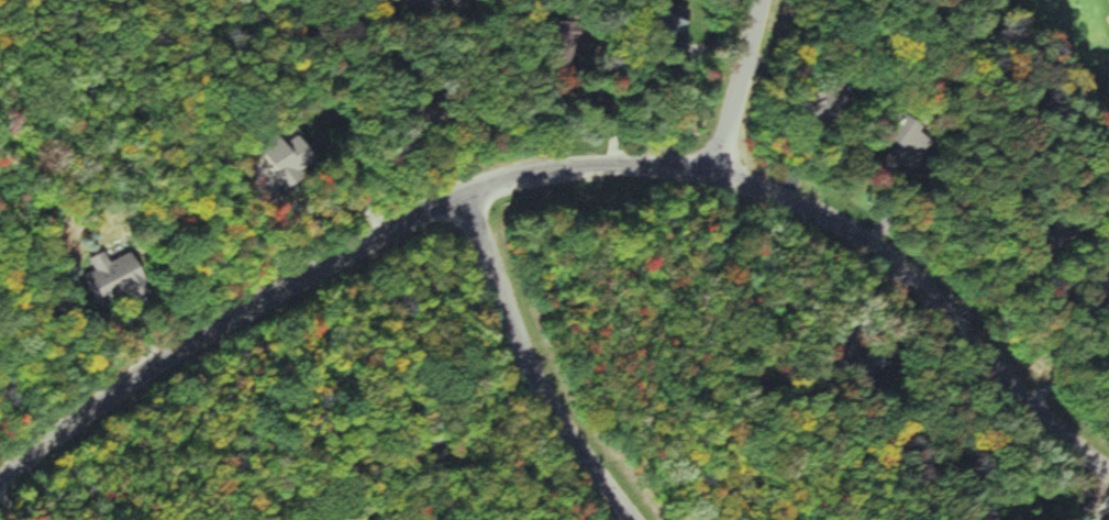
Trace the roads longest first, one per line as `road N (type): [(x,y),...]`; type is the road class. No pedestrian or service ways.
road 1 (residential): [(1108,476),(1060,441),(900,274),(828,223),(718,174),(643,170),(517,180),(407,223),(160,363),(0,482)]
road 2 (residential): [(626,519),(531,378),(467,198)]
road 3 (residential): [(718,174),(763,0)]

